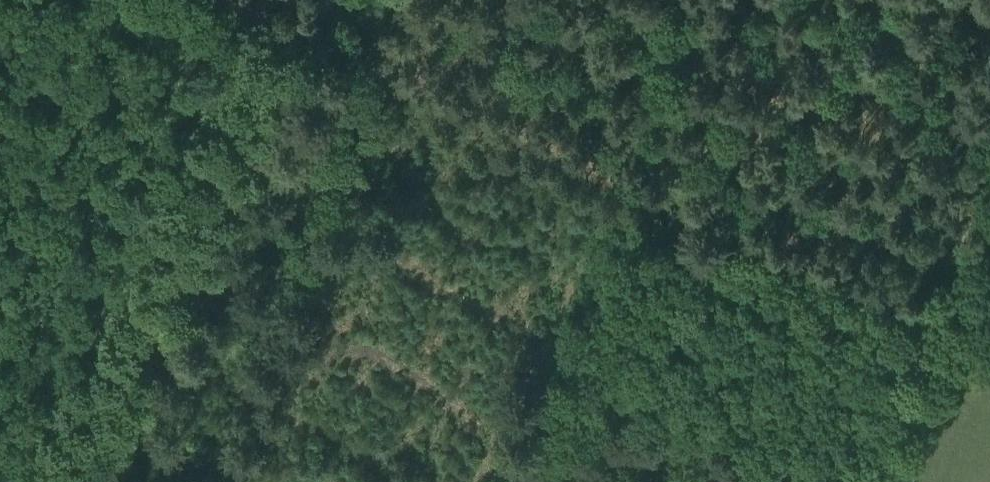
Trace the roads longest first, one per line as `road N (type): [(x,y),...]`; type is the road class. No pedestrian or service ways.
road 1 (track): [(288,32),(989,340)]
road 2 (track): [(288,32),(64,481)]
road 3 (track): [(627,181),(475,481)]

